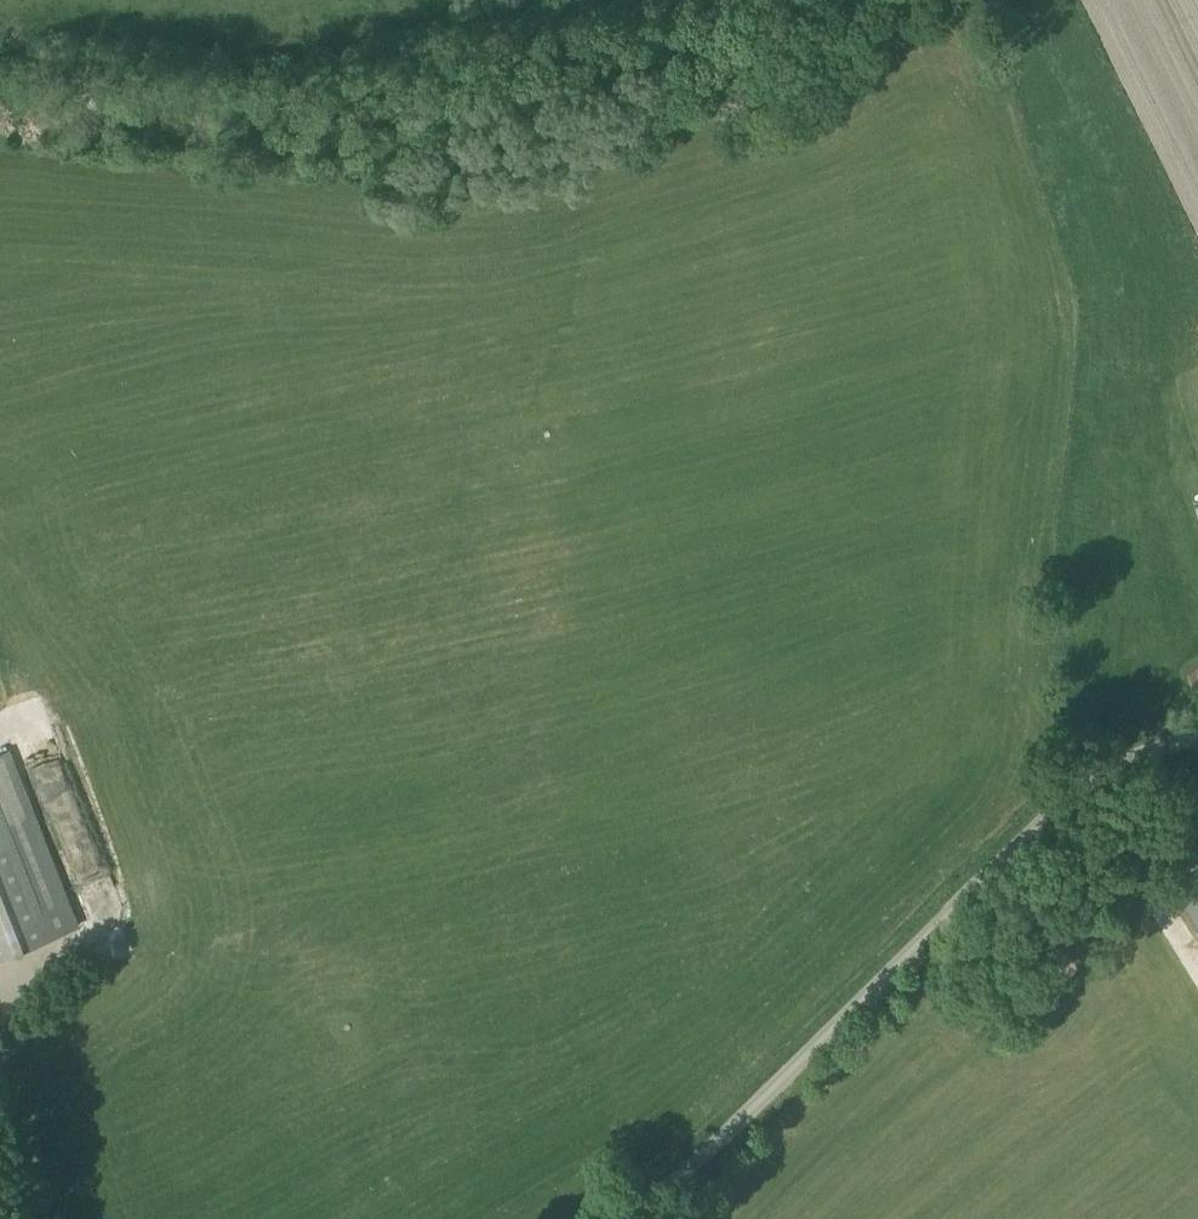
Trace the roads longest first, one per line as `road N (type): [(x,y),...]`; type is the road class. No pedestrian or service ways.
road 1 (unclassified): [(620,1218),(662,1193),(1071,794),(1125,760),(1197,736)]

